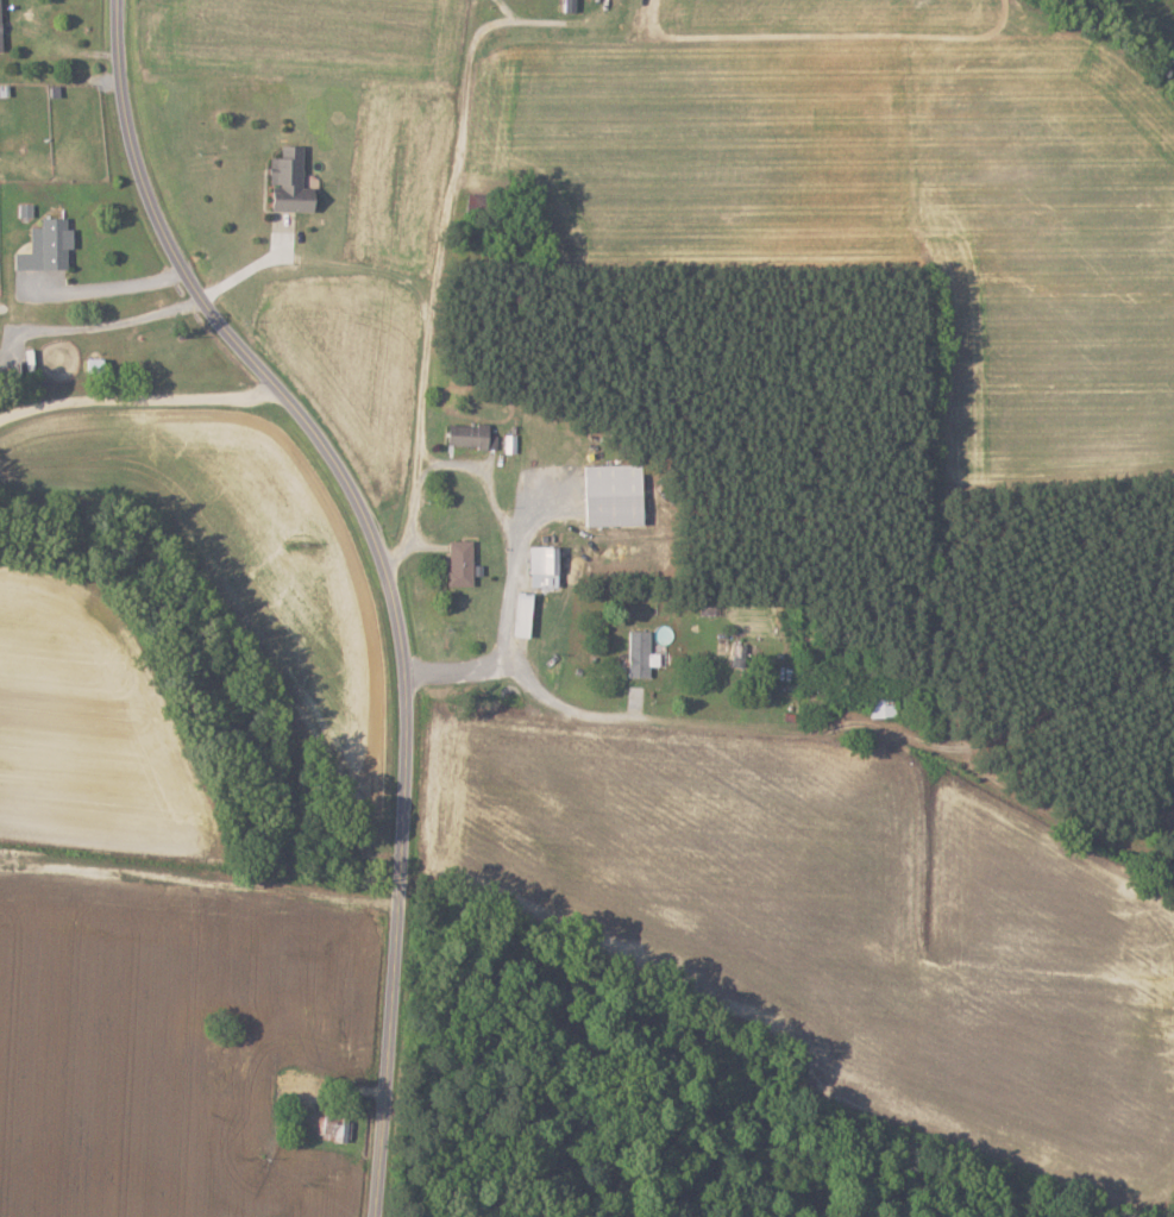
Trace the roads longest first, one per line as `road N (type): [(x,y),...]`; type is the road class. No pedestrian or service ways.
road 1 (residential): [(378,1216),(403,677),(381,579),(331,460),(202,305),(125,157),(102,67),(107,0)]

